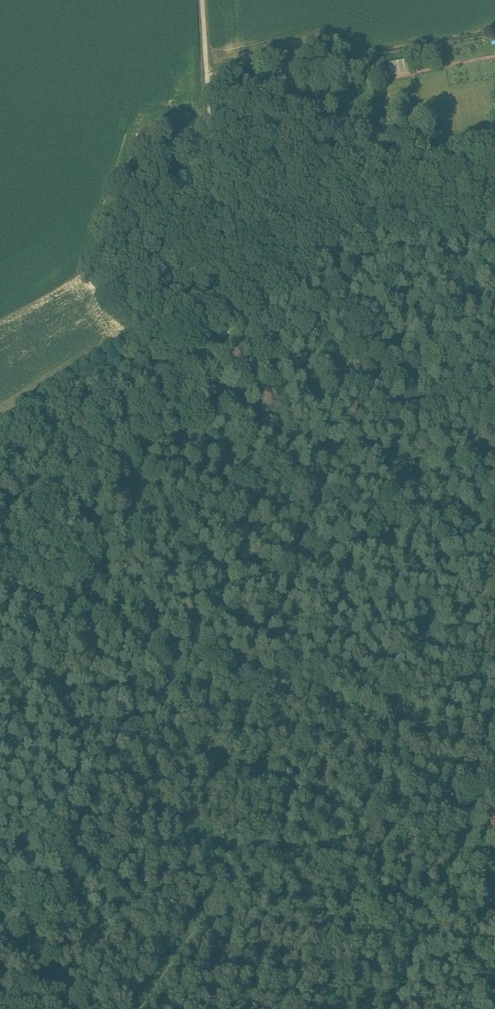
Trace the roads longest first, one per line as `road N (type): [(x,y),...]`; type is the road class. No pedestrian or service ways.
road 1 (track): [(494,781),(0,581)]
road 2 (track): [(201,0),(218,341)]
road 3 (track): [(0,576),(174,406),(218,341)]
road 4 (track): [(218,341),(354,235),(494,187)]
road 5 (track): [(205,88),(288,94),(296,107),(292,117),(209,153)]

